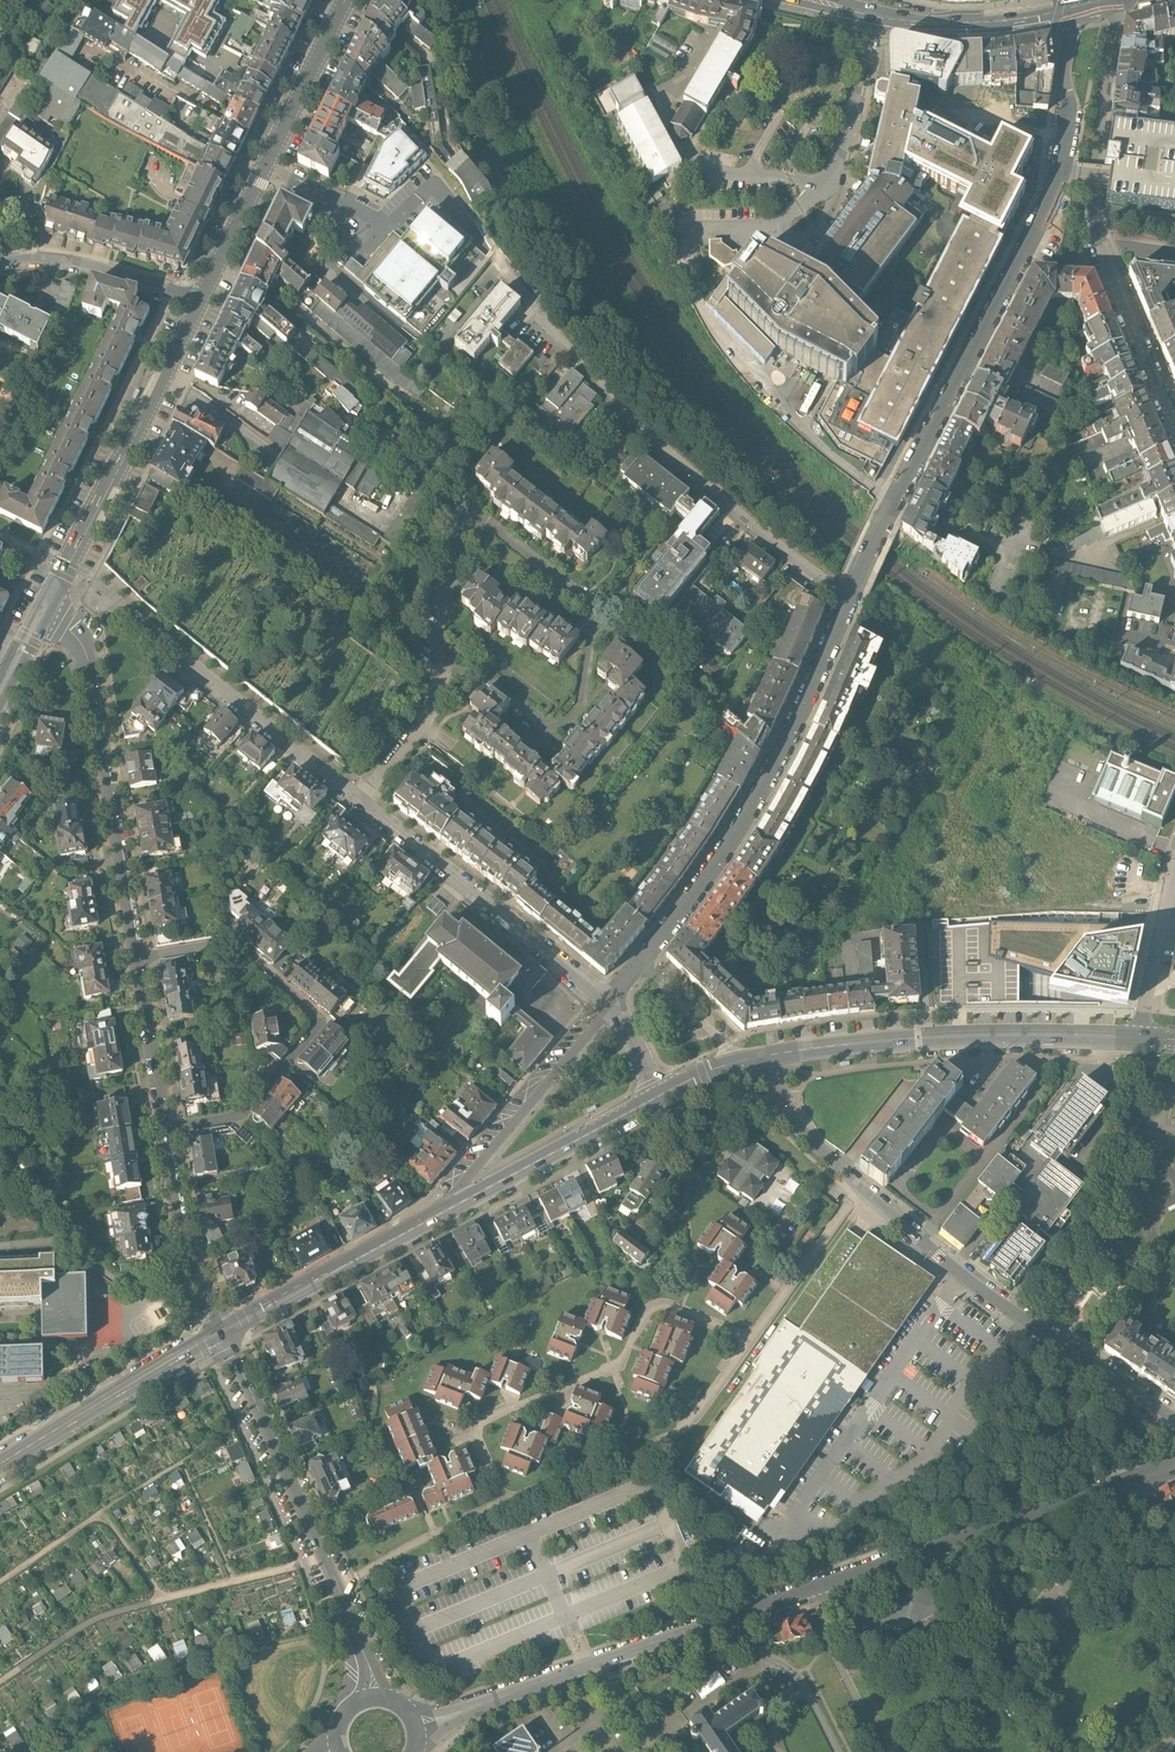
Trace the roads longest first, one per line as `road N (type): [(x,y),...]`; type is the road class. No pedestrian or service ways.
road 1 (residential): [(1079,9),(1068,64),(1070,137),(1049,202),(850,597)]
road 2 (residential): [(132,959),(236,941),(329,1019),(251,1117),(157,1132)]
road 3 (residential): [(1114,1),(1093,211),(1174,423)]
road 4 (residential): [(850,597),(764,795),(643,965)]
road 5 (residential): [(508,1504),(477,1433),(480,1424),(613,1368),(654,1303),(758,1339)]
road 6 (secondary): [(762,1057),(1001,1036),(1174,1040)]
road 7 (residential): [(850,597),(649,437),(547,325)]
road 8 (residential): [(866,1189),(1007,1309),(1174,1420)]
road 9 (residential): [(45,610),(79,638),(93,675),(132,959)]
road 10 (residential): [(825,1587),(1174,1468)]
road 11 (residential): [(415,1727),(740,1614)]
road 12 (primary): [(200,302),(346,0)]
road 13 (residential): [(360,798),(106,592)]
road 14 (residential): [(609,1005),(360,798)]
road 15 (residential): [(360,798),(428,718),(461,509)]
road 16 (residential): [(508,1504),(672,1436),(704,1410),(758,1339)]
road 17 (primary): [(68,568),(200,302)]
road 18 (residential): [(223,1331),(339,1587)]
road 19 (secondary): [(223,1331),(469,1198)]
road 20 (primary): [(1079,9),(931,24),(812,0)]
road 21 (secondary): [(0,1465),(223,1331)]
road 22 (residential): [(609,1005),(463,1186),(469,1198)]
road 23 (secondary): [(469,1198),(661,1094)]
road 24 (residential): [(157,1132),(178,1230),(223,1331)]
road 25 (residential): [(200,302),(59,260),(0,263)]
road 26 (residential): [(339,1587),(508,1504)]
road 27 (residential): [(758,1339),(866,1189)]
road 28 (unclassified): [(884,1751),(828,1644),(825,1587)]
road 29 (residential): [(132,959),(157,1132)]
road 30 (unclassified): [(740,1614),(757,1645),(807,1687),(839,1751)]
road 31 (residential): [(762,1057),(790,1121),(866,1189)]
road 32 (track): [(1036,1592),(1117,1557),(1168,1557),(1174,1573)]
road 33 (residential): [(643,965),(741,1061)]

